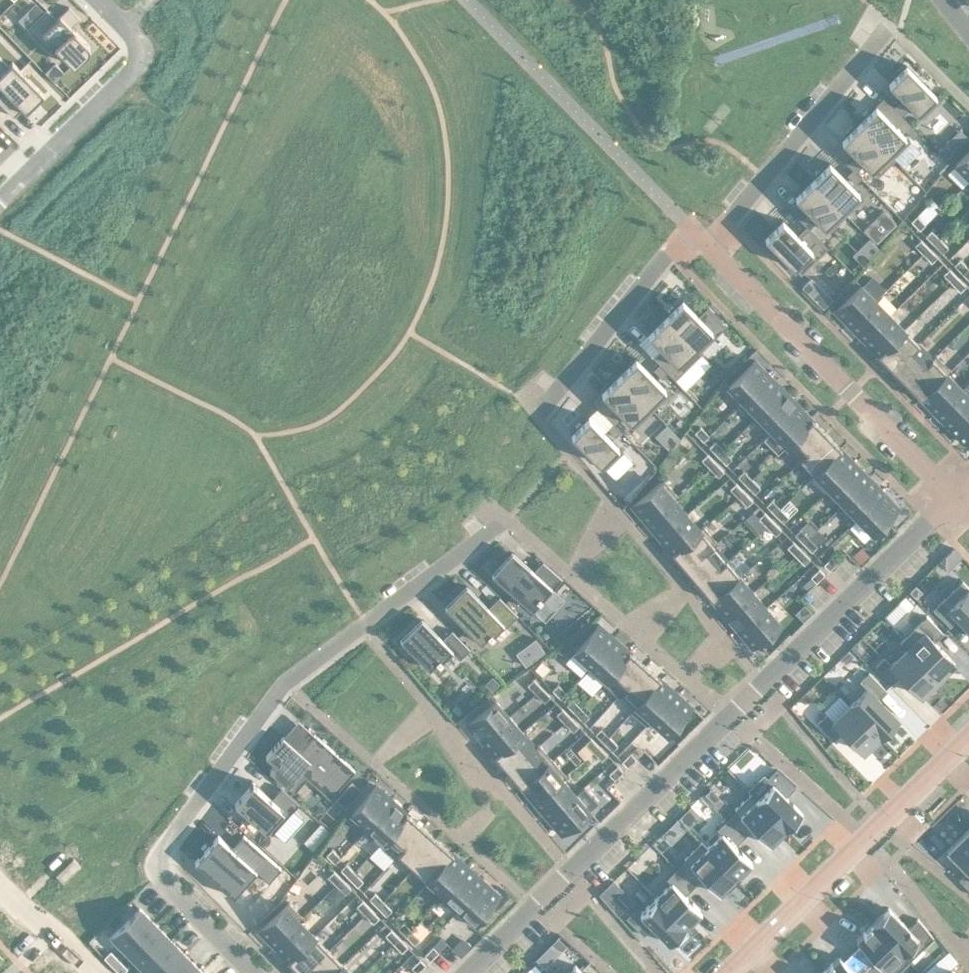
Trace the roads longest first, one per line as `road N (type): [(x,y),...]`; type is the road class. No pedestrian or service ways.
road 1 (residential): [(947,493),(453,972)]
road 2 (residential): [(503,515),(283,678),(158,847),(161,875),(253,972)]
road 3 (residential): [(705,243),(947,493)]
road 4 (residential): [(968,733),(720,972)]
road 5 (residential): [(883,25),(705,243)]
road 6 (residential): [(705,243),(672,239),(534,409)]
road 7 (residential): [(0,188),(133,60),(137,44)]
road 8 (residential): [(0,881),(95,972)]

